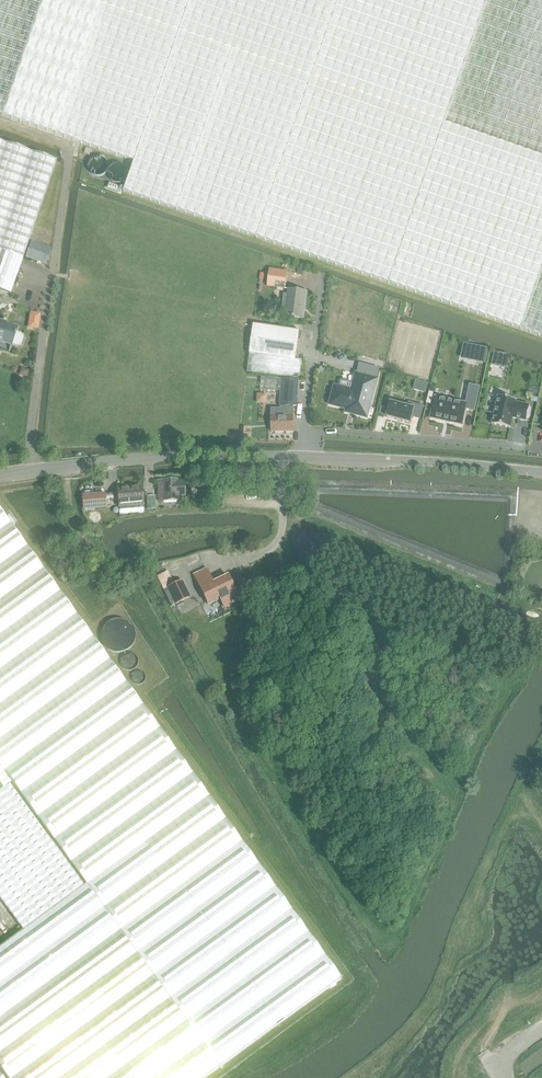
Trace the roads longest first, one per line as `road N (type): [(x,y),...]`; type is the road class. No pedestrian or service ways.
road 1 (tertiary): [(297,457),(165,457),(0,475)]
road 2 (residential): [(297,457),(302,431),(528,449)]
road 3 (tertiary): [(541,472),(297,457)]

